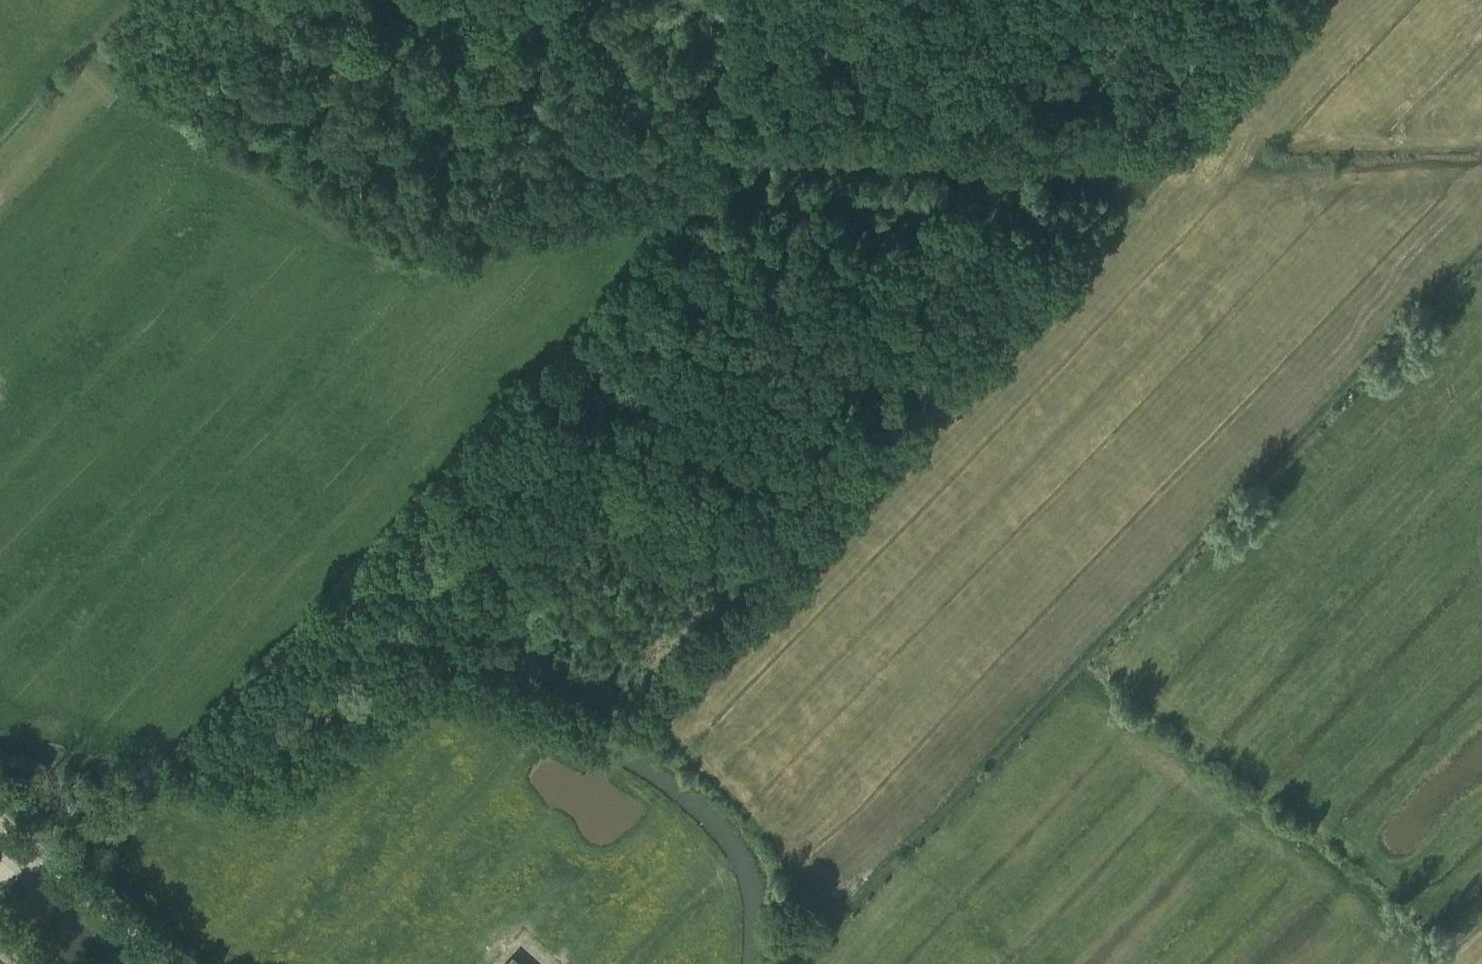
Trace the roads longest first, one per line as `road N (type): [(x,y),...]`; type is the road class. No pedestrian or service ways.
road 1 (track): [(1149,157),(666,171),(647,113),(752,0)]
road 2 (tertiary): [(160,963),(0,825)]

